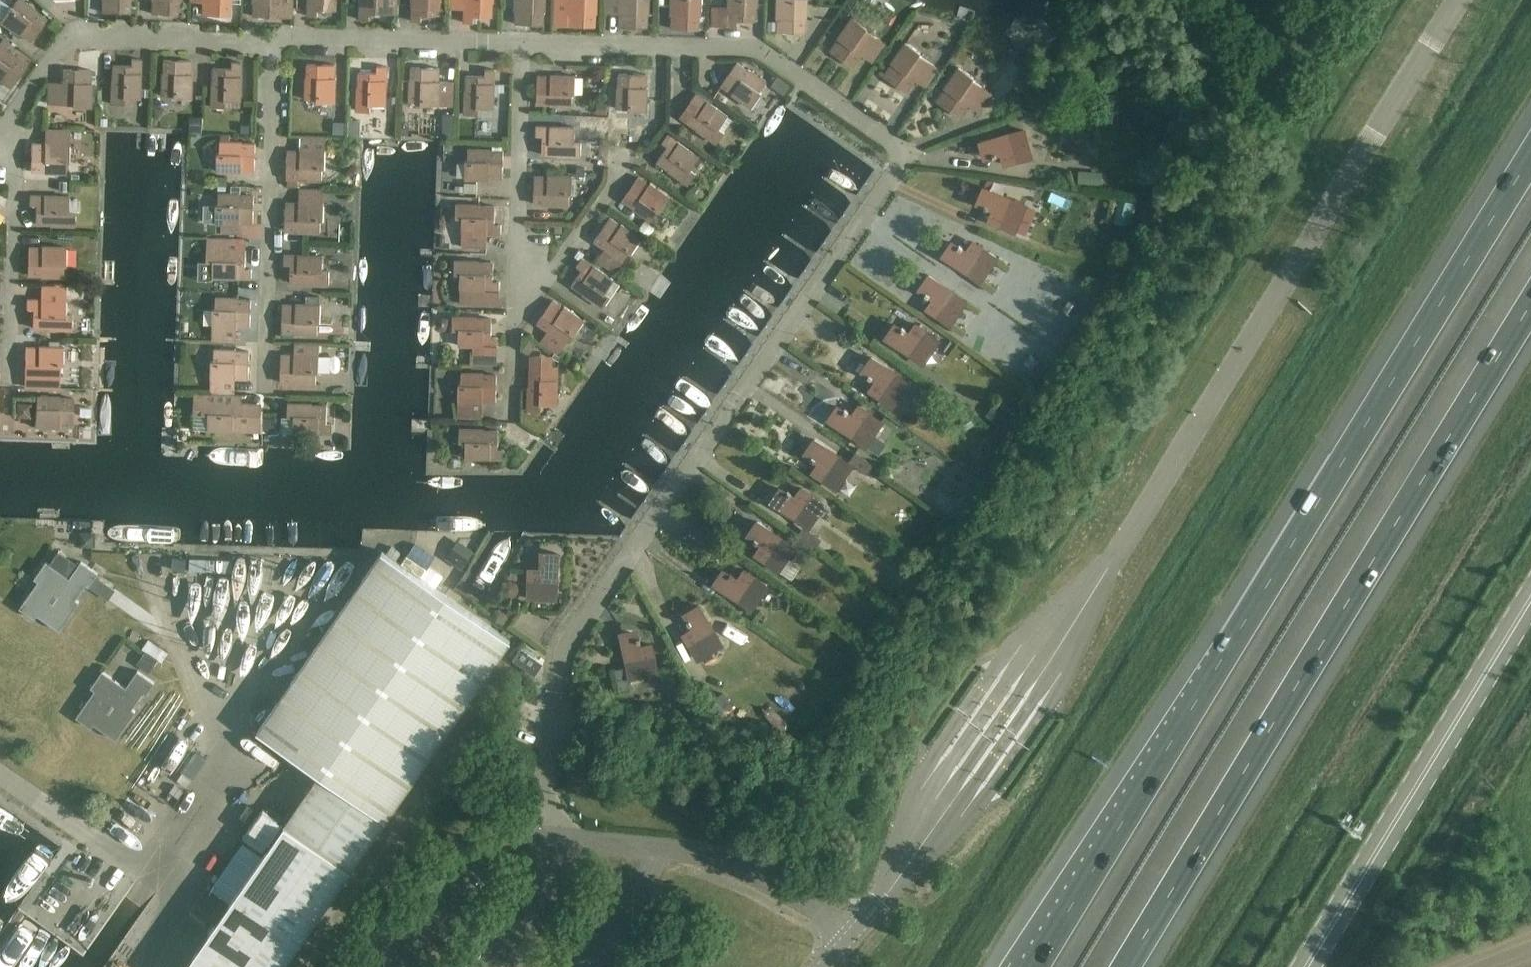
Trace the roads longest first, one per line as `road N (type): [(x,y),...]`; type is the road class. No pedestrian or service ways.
road 1 (residential): [(853,937),(805,902),(668,845),(543,832),(544,774),(572,636),(907,148),(760,49),(519,40)]
road 2 (motorway): [(1530,161),(1034,966)]
road 3 (motorway): [(1131,966),(1530,323)]
road 4 (secondary): [(1305,966),(1530,597)]
road 5 (residential): [(268,385),(276,39)]
road 6 (residential): [(276,39),(74,31),(15,111)]
road 7 (residential): [(516,319),(519,40)]
road 8 (residential): [(10,376),(15,111)]
road 9 (residential): [(519,40),(276,39)]
road 10 (residential): [(616,184),(516,319)]

